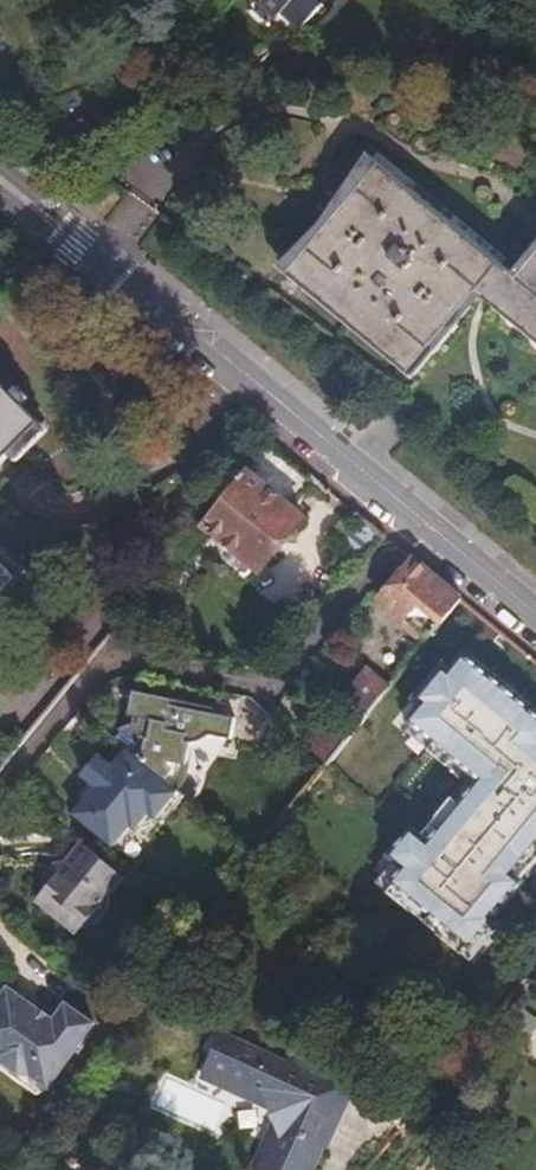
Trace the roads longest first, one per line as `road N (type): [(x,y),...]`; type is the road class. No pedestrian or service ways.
road 1 (residential): [(0,721),(149,548),(186,488),(206,431),(244,375)]
road 2 (secondary): [(535,615),(244,375)]
road 3 (secondary): [(244,375),(115,273)]
road 4 (secondary): [(115,273),(82,232),(0,164)]
road 5 (secondary): [(0,193),(71,251),(115,273)]

